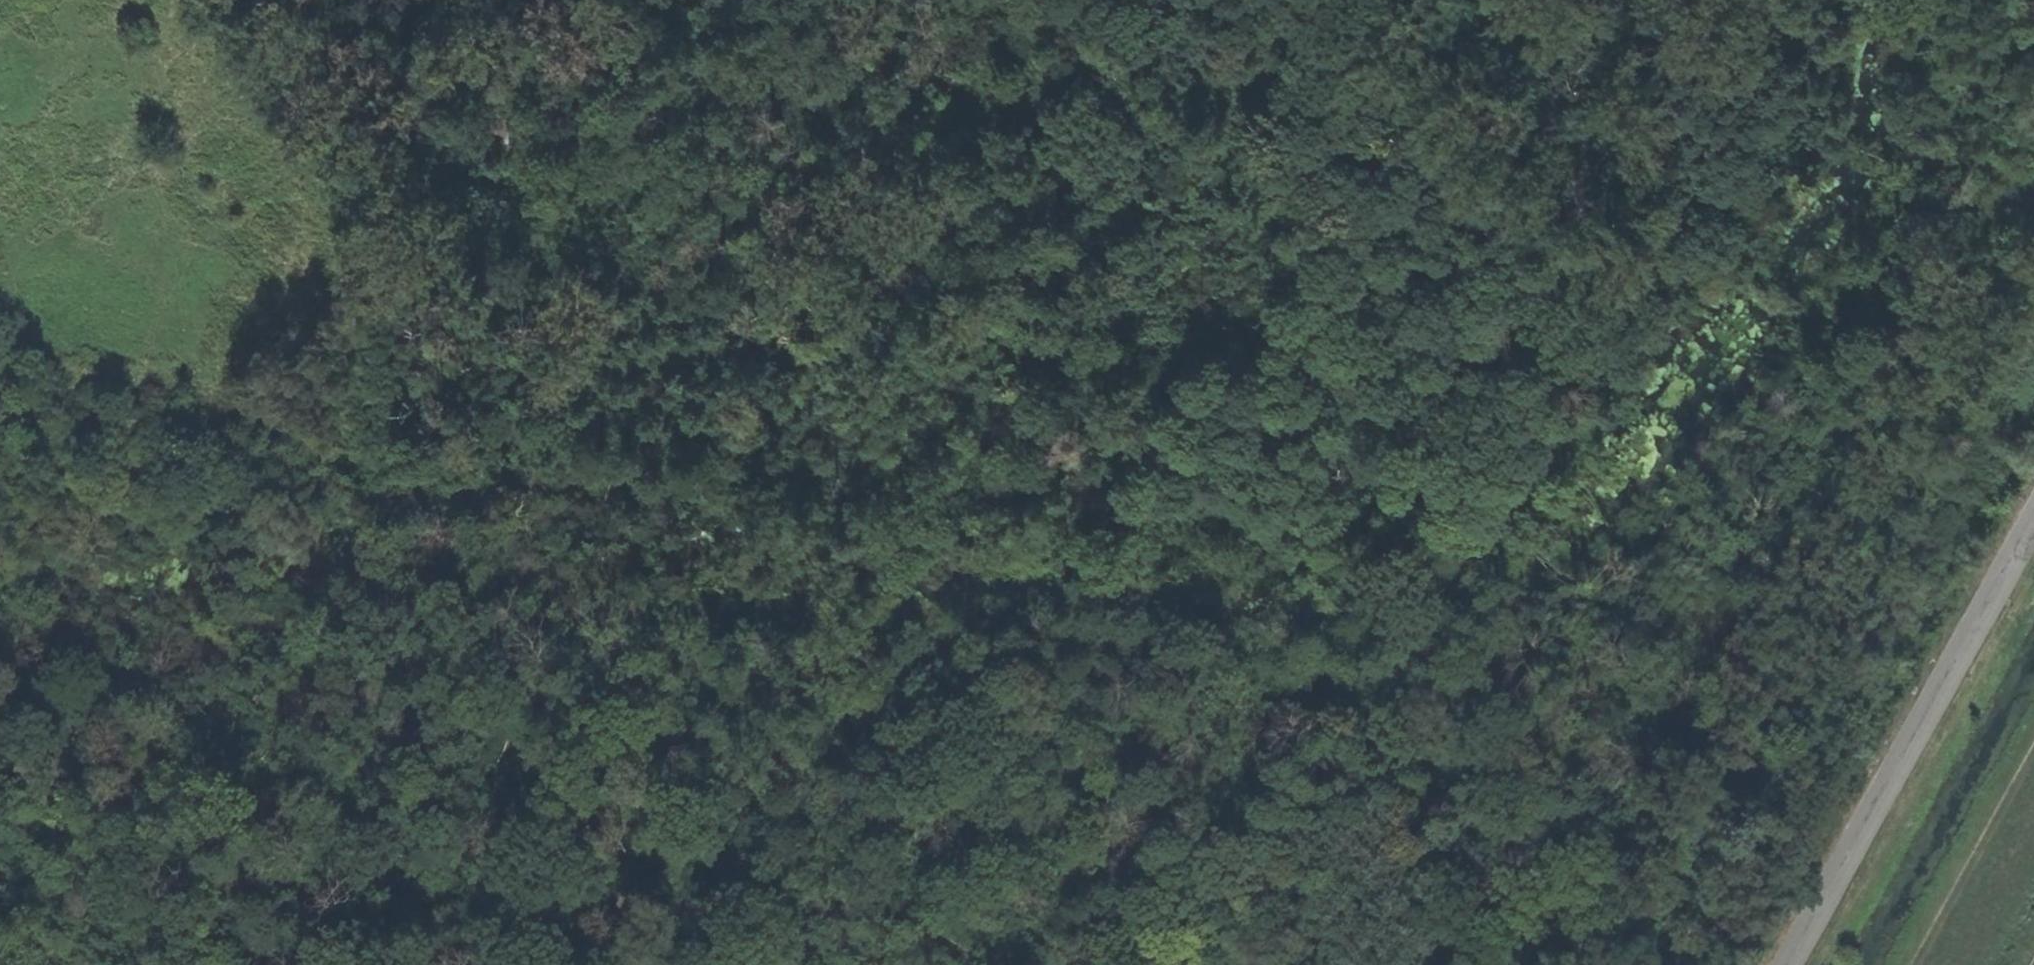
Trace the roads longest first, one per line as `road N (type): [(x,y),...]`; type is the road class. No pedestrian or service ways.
road 1 (track): [(2033,743),(1911,964)]

